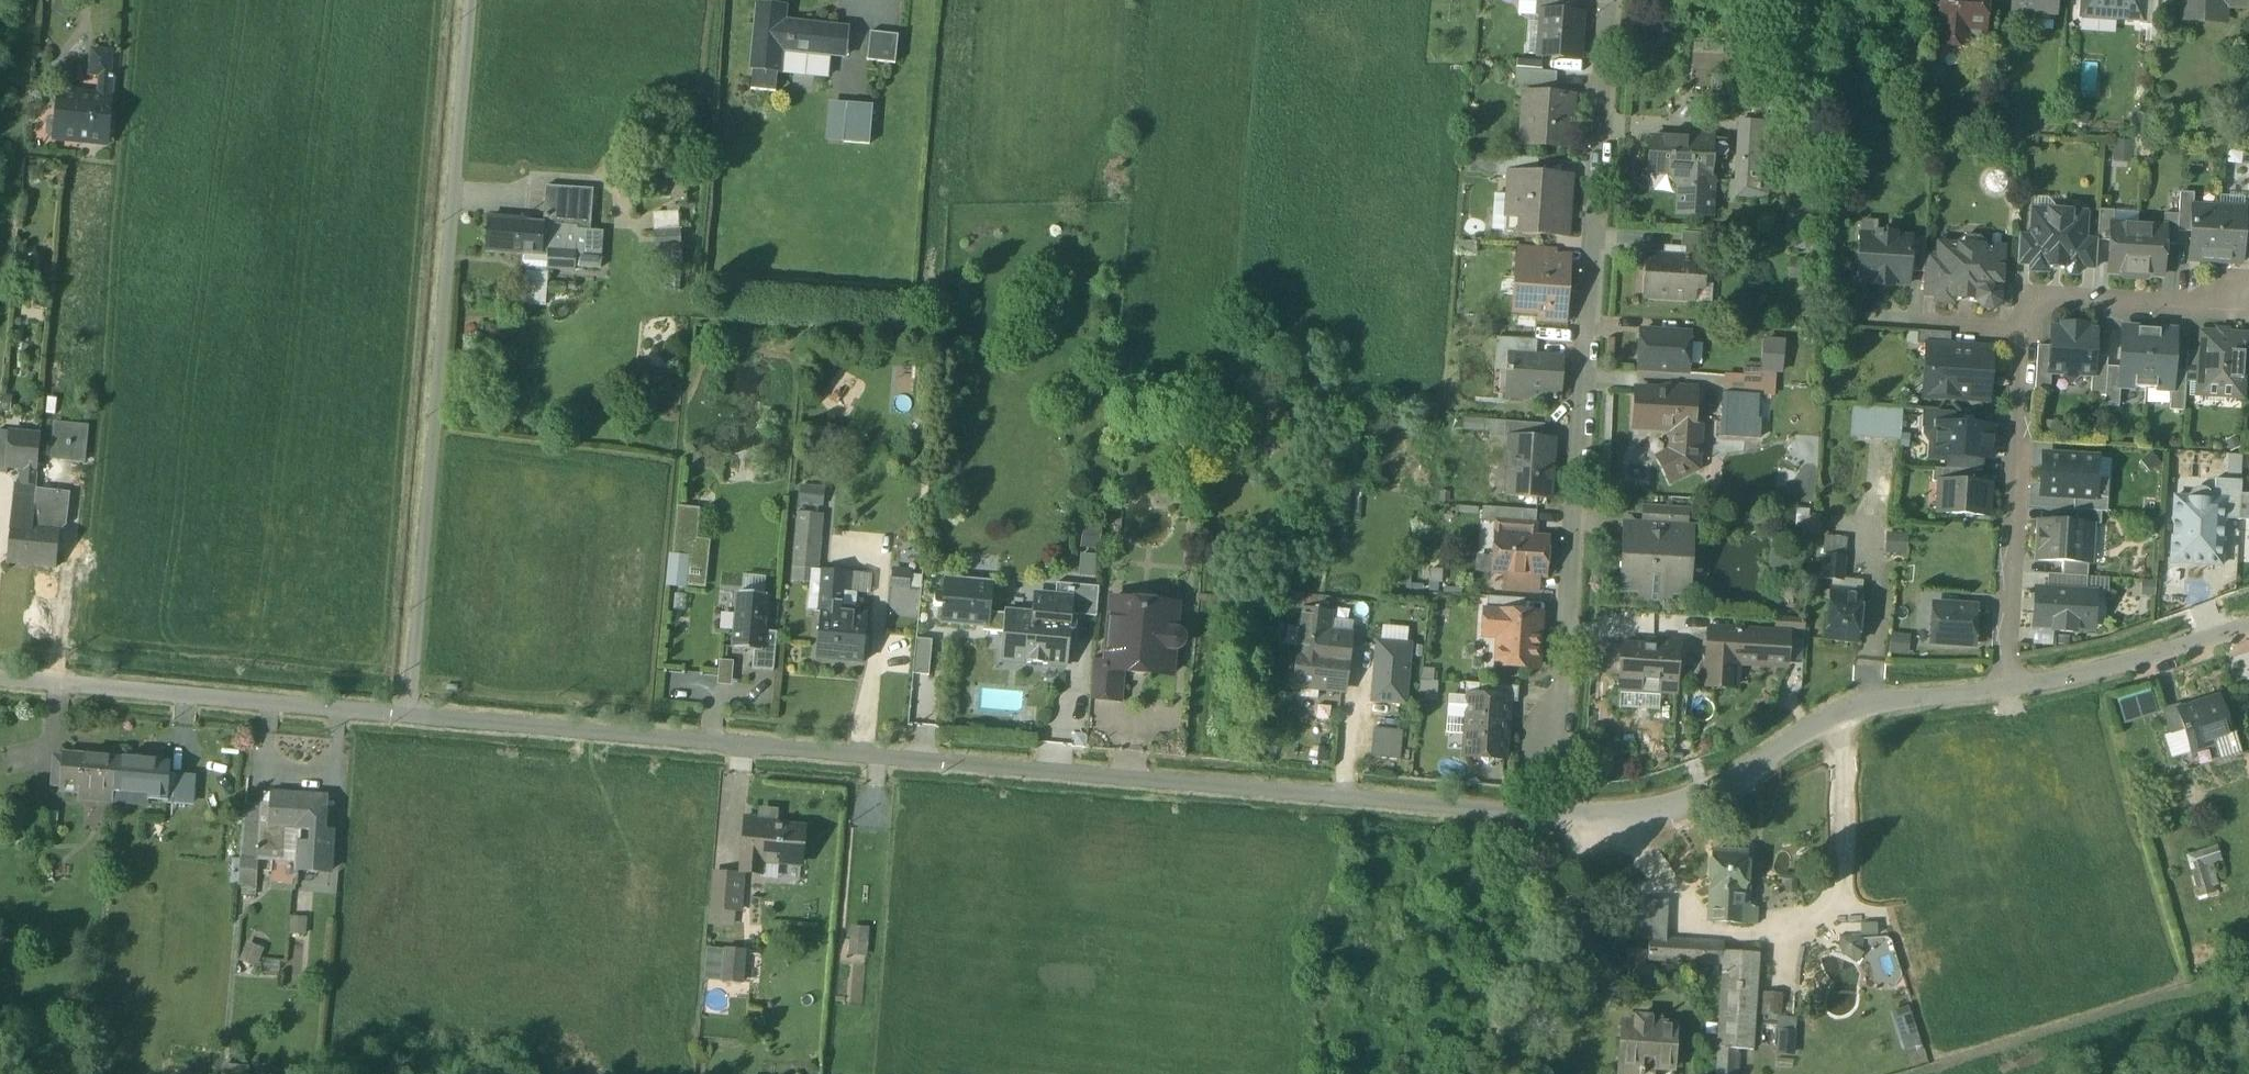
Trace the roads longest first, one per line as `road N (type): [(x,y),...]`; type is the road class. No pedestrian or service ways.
road 1 (residential): [(409,716),(1615,818),(1686,809),(1832,716),(1870,702),(2006,690)]
road 2 (residential): [(1615,0),(1558,752)]
road 3 (residential): [(409,716),(469,0)]
road 4 (residential): [(2242,305),(2028,298),(2006,690)]
road 5 (residential): [(0,679),(409,716)]
road 6 (track): [(1561,814),(1592,859),(1488,1073)]
road 7 (residential): [(2006,690),(2118,667),(2248,627)]

